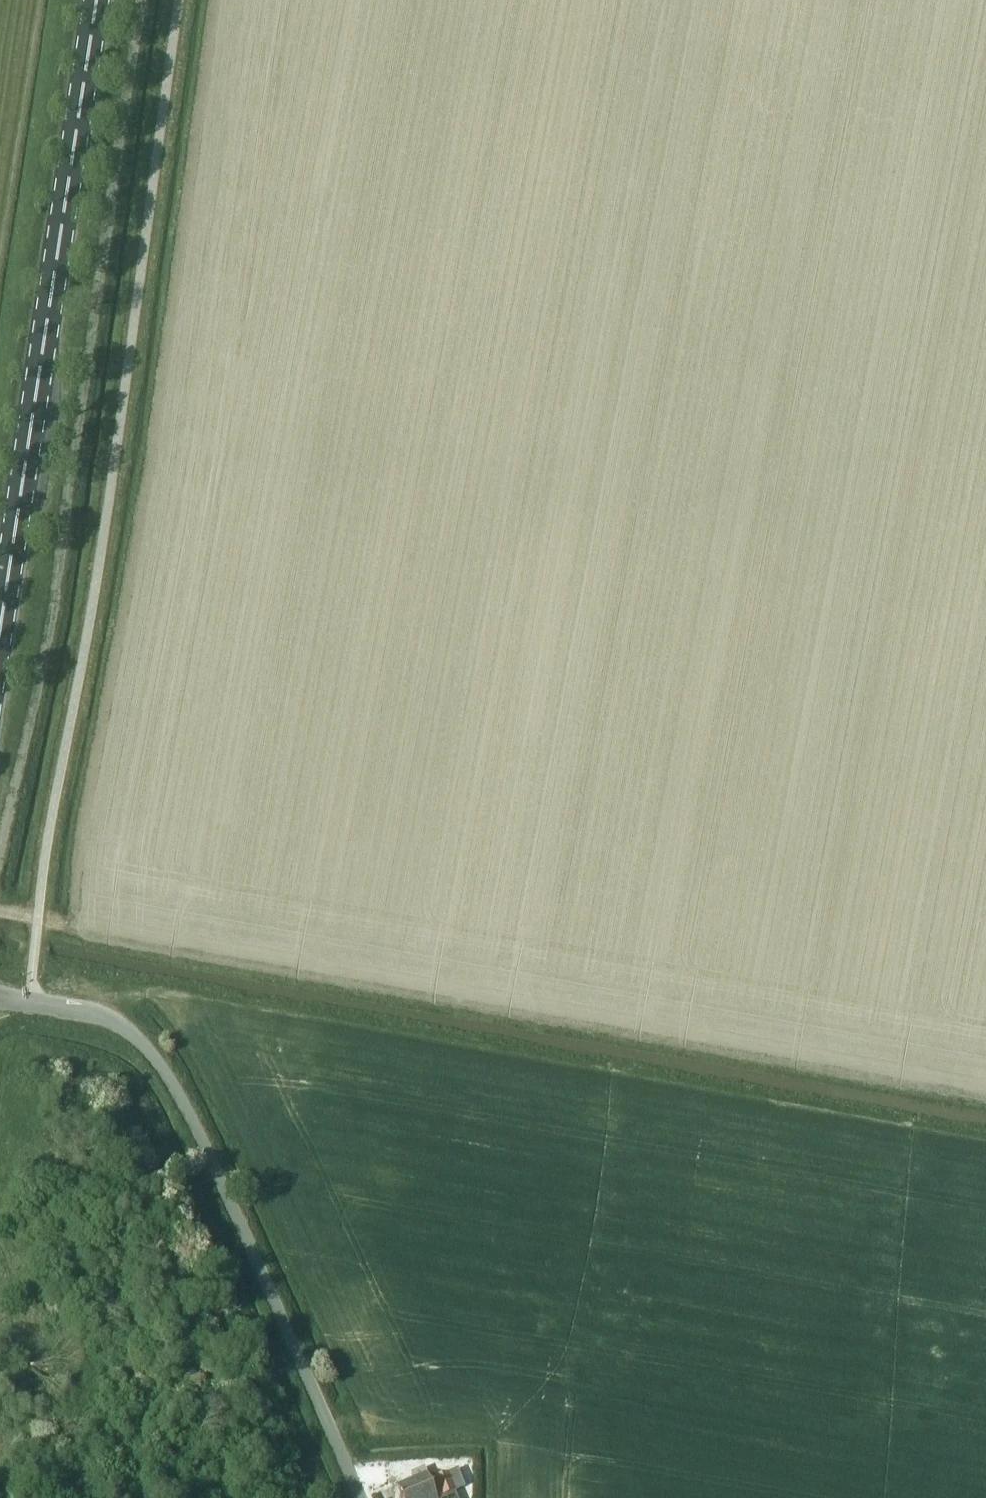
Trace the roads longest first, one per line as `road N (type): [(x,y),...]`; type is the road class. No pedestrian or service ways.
road 1 (unclassified): [(361,1497),(198,1134),(147,1049),(100,1014),(0,998)]
road 2 (primary): [(0,621),(95,0)]

